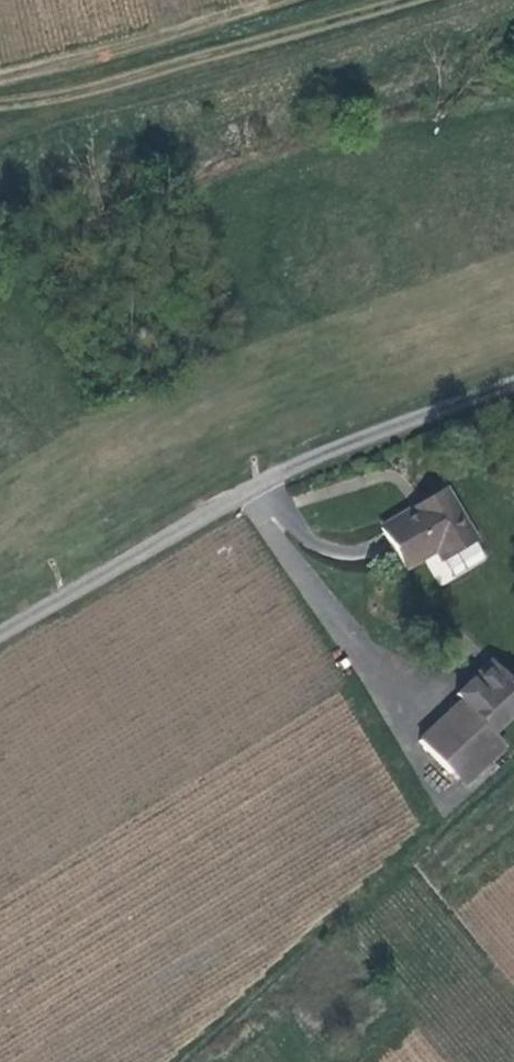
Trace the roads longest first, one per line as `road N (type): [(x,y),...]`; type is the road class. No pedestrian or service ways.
road 1 (unclassified): [(513,388),(276,477),(0,639)]

